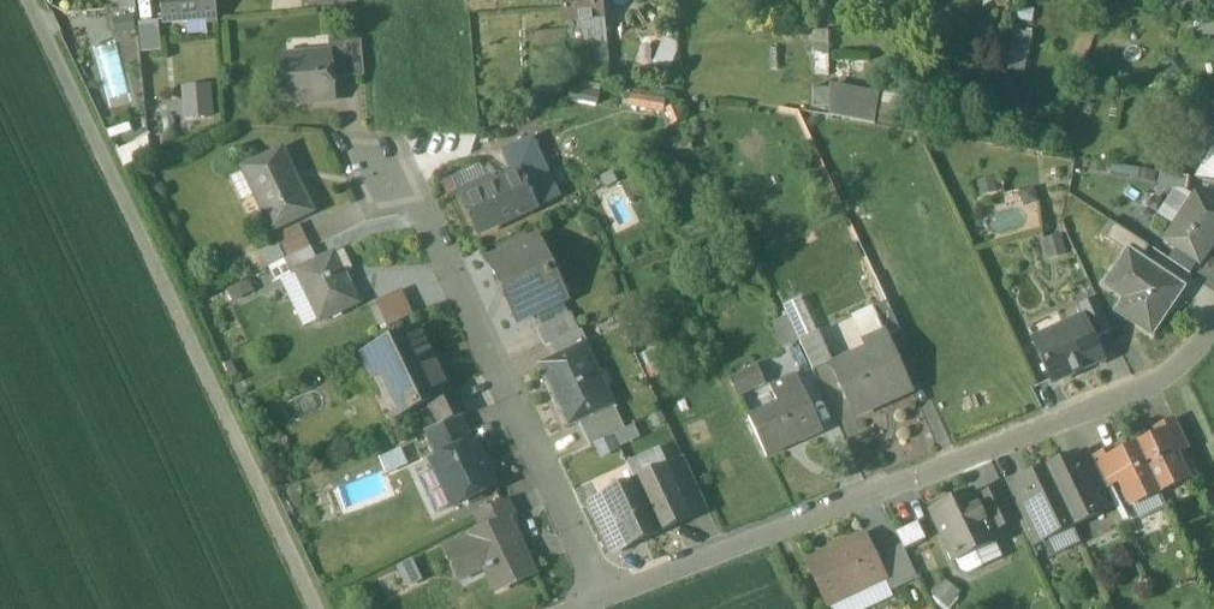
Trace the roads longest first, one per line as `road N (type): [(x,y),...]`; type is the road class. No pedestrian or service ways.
road 1 (residential): [(1213,327),(1178,370),(1106,405),(602,599)]
road 2 (track): [(315,608),(27,0)]
road 3 (residential): [(602,599),(405,166)]

